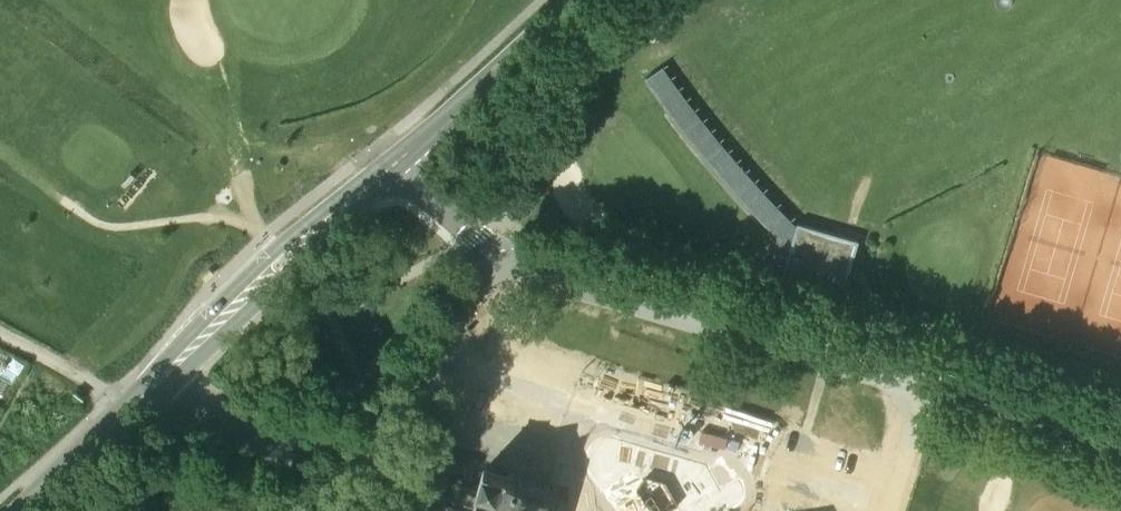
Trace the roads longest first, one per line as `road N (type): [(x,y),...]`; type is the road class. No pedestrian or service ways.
road 1 (unclassified): [(21,510),(577,0)]
road 2 (track): [(133,408),(0,335)]

